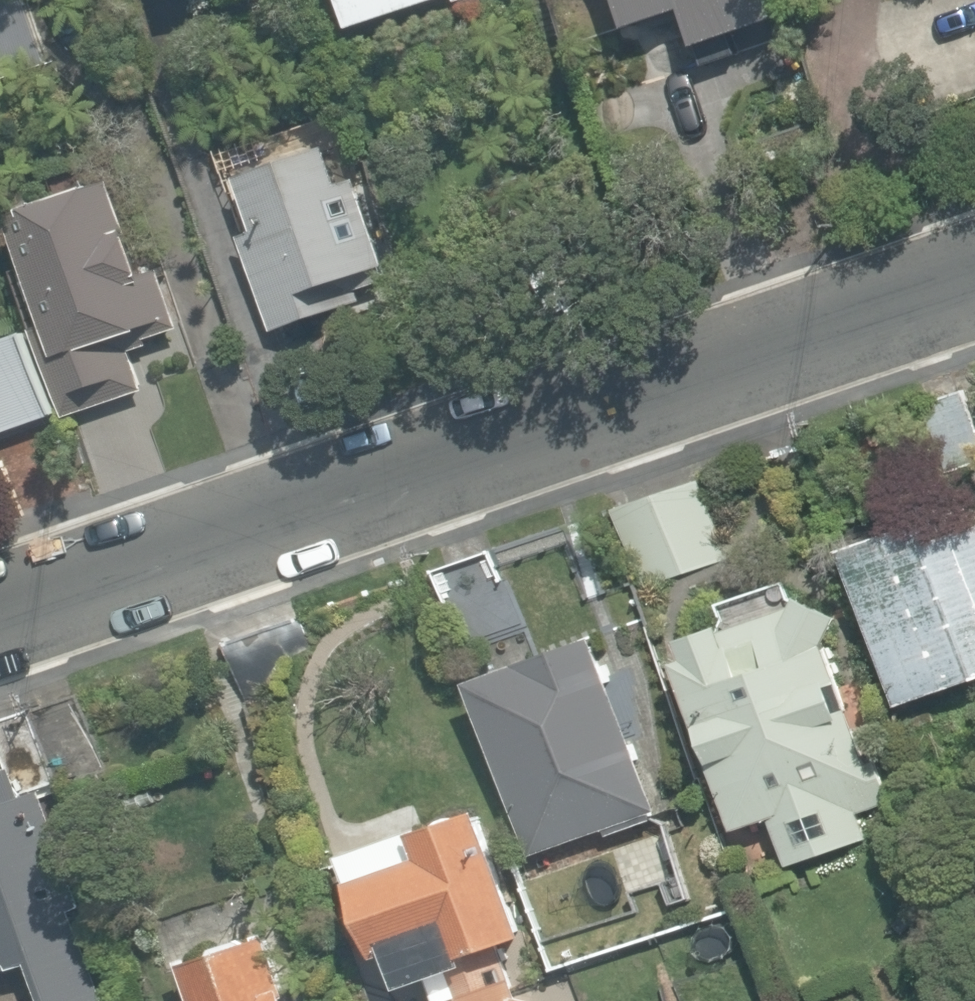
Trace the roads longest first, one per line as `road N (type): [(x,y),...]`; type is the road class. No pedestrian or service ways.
road 1 (residential): [(974,275),(0,615)]

